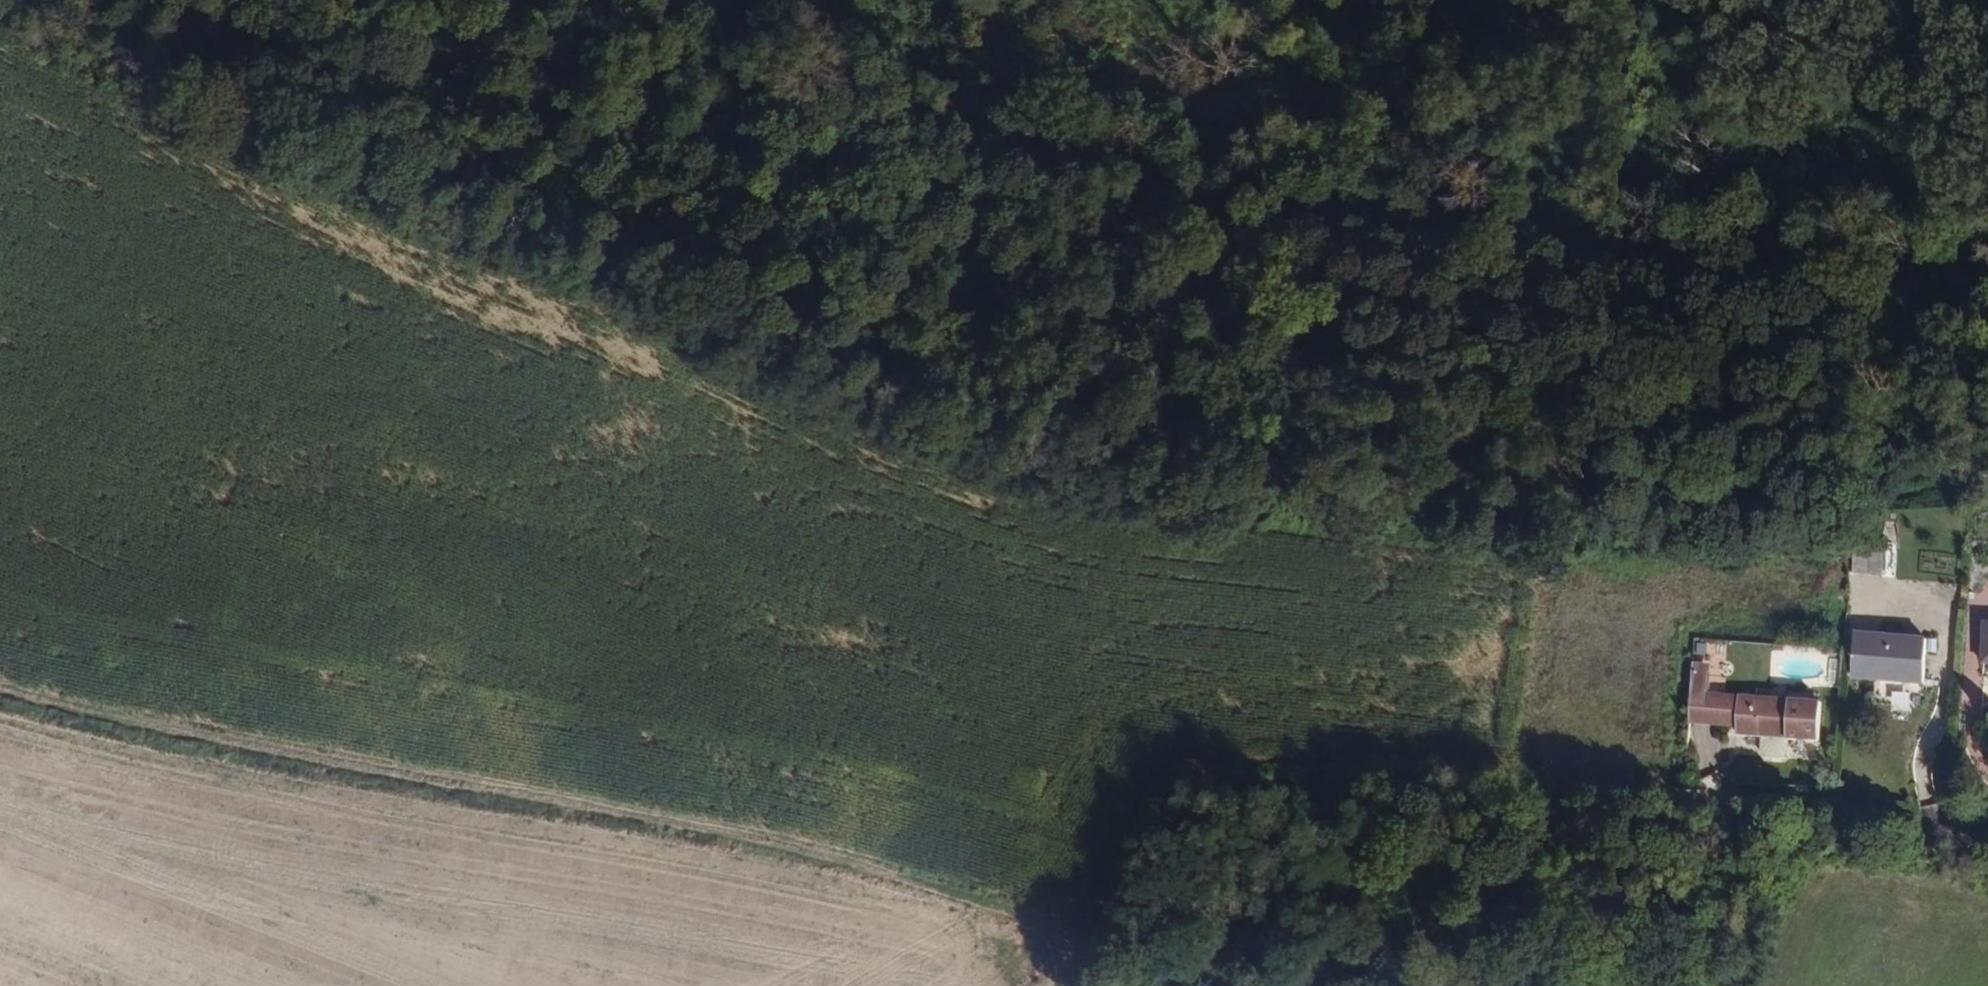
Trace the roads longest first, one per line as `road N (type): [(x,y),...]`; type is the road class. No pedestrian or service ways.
road 1 (residential): [(1691,796),(1987,840)]

